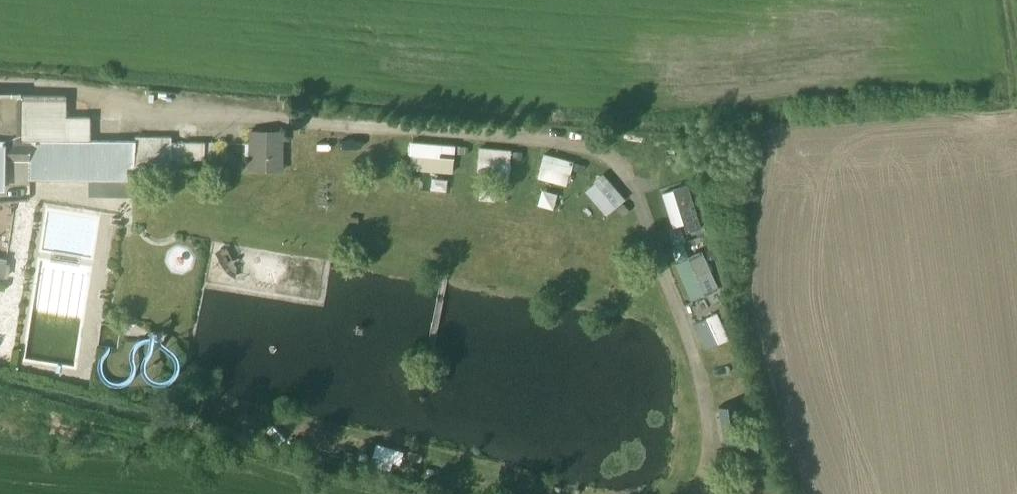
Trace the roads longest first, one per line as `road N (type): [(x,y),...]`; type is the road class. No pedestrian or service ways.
road 1 (track): [(0,86),(107,95),(131,107),(554,144),(602,155),(631,185),(705,391),(710,464),(688,493)]

